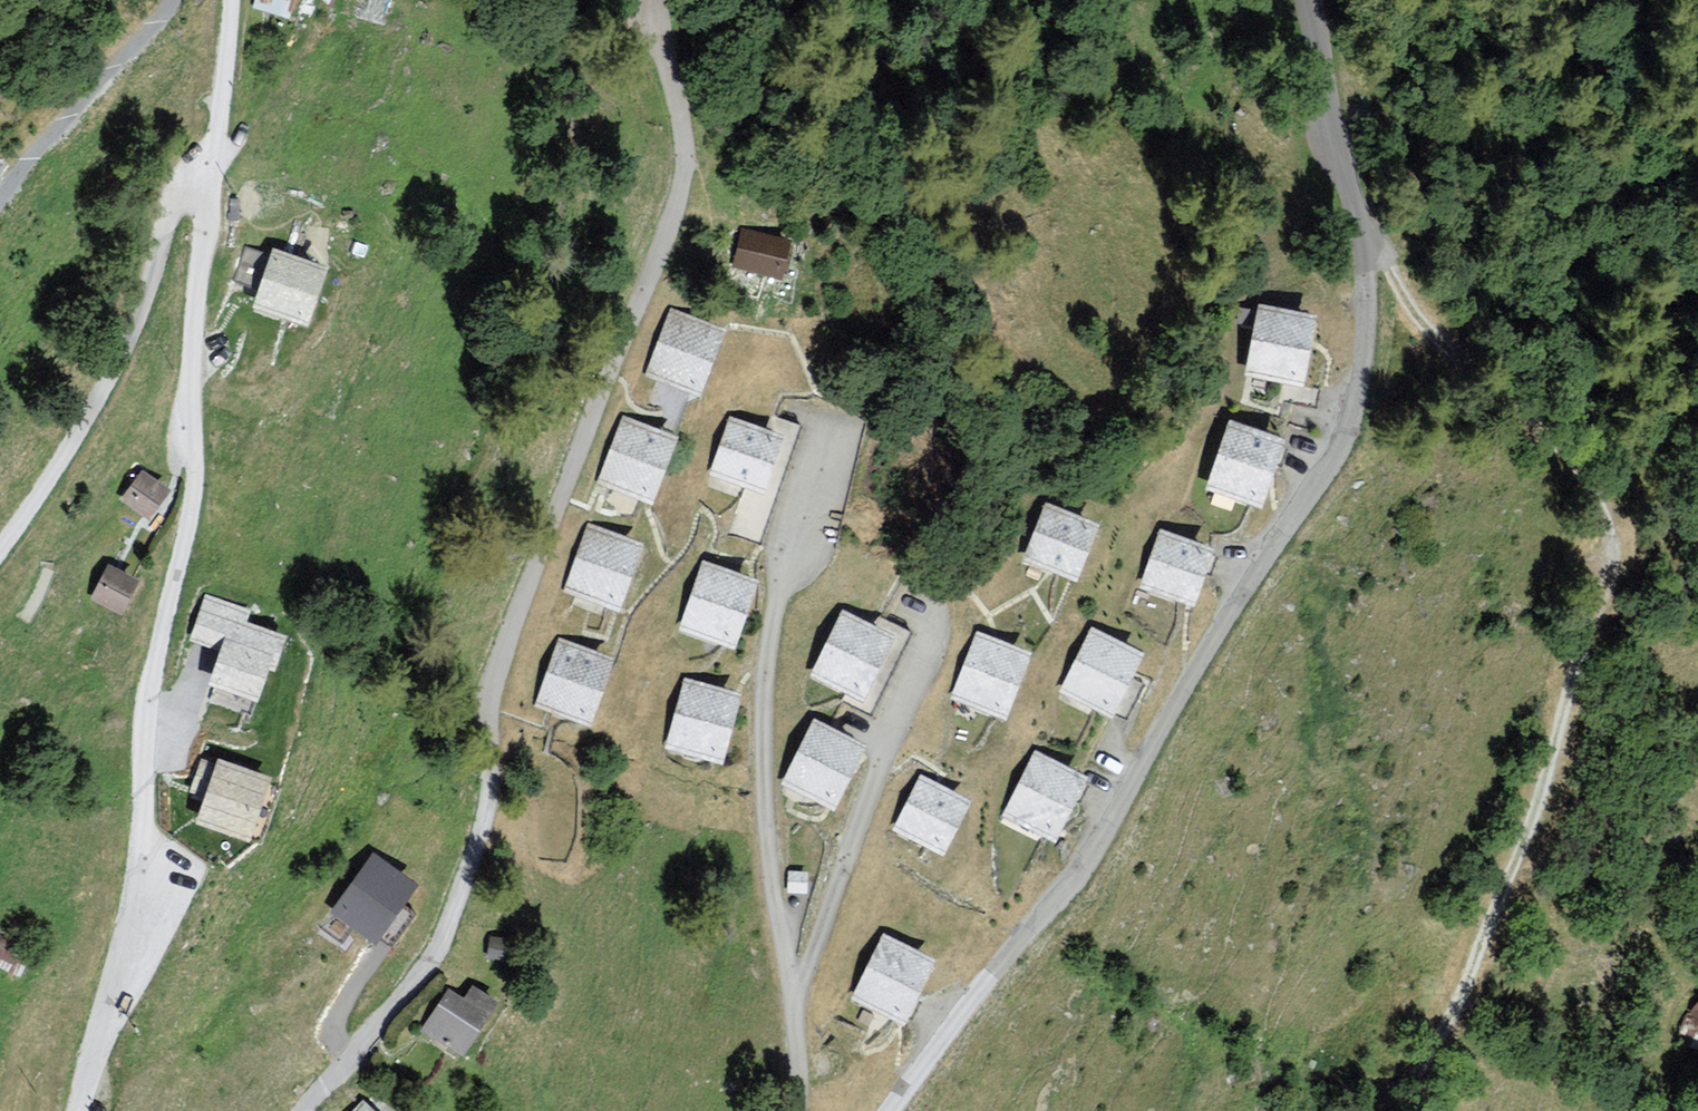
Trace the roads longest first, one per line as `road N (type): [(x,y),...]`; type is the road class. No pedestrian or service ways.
road 1 (residential): [(674,96),(684,149),(679,190),(496,671),(479,840),(426,965),(304,1110)]
road 2 (unclassified): [(1396,1110),(1459,1004),(1521,856),(1603,590),(1610,543),(1601,501),(1571,457),(1446,344),(1399,286),(1385,254),(1365,243)]
road 3 (unclassified): [(199,195),(209,209),(192,347),(192,508),(149,698),(132,904),(78,1110)]
road 4 (residential): [(1197,667),(1077,877),(891,1110)]
road 5 (unclassified): [(1365,243),(1365,352),(1348,427),(1197,667)]
road 6 (unclassified): [(0,548),(105,383),(175,203),(199,195)]
road 7 (unclassified): [(1308,0),(1330,129),(1365,243)]
road 8 (unclassified): [(199,195),(219,122),(231,0)]

